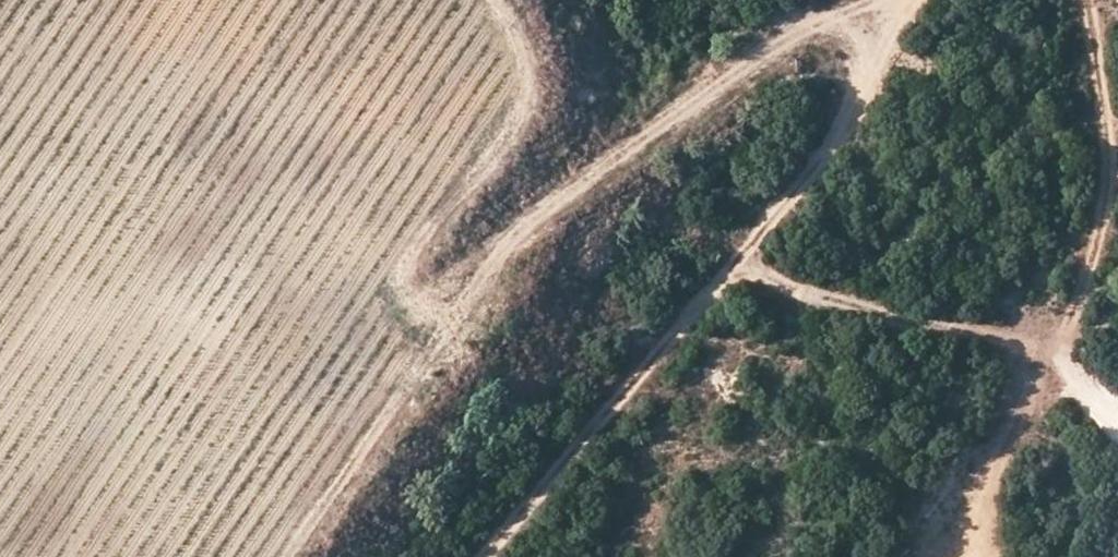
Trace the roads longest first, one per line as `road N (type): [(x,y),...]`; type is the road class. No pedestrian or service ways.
road 1 (track): [(995,556),(985,520),(1098,277),(1117,174),(1094,0)]
road 2 (track): [(744,260),(801,290),(1029,347),(1117,415)]
road 3 (track): [(482,556),(744,260)]
road 4 (track): [(744,260),(825,167),(903,0)]

